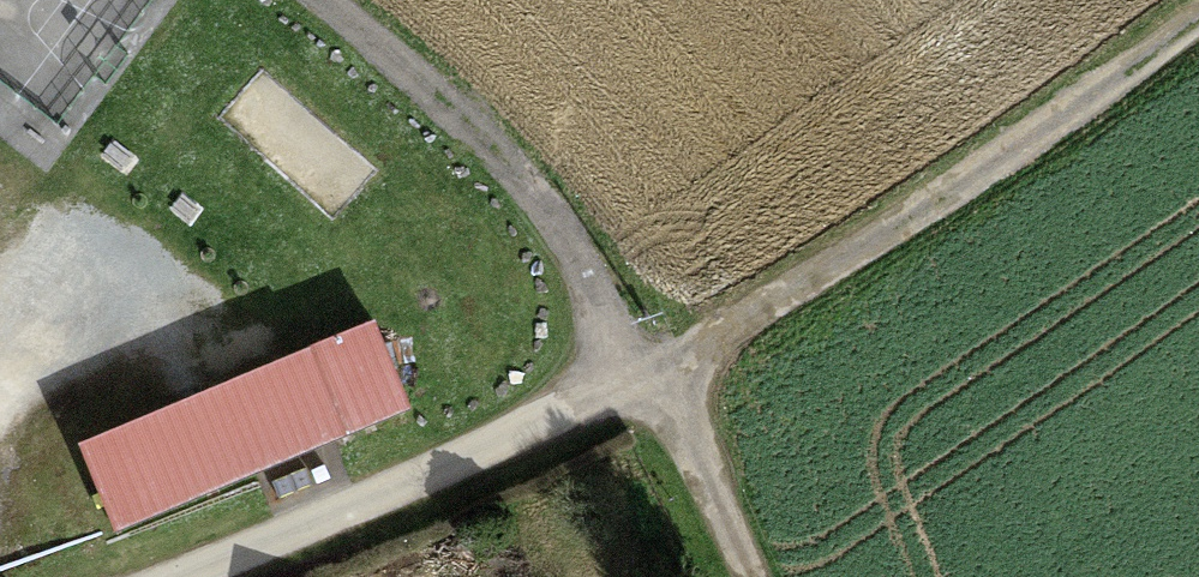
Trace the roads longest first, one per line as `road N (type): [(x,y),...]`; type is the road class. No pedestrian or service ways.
road 1 (track): [(1198,11),(895,234),(650,368)]
road 2 (residential): [(650,368),(508,440),(181,576)]
road 3 (track): [(330,0),(484,120),(566,225),(650,368)]
road 4 (track): [(650,368),(757,576)]

